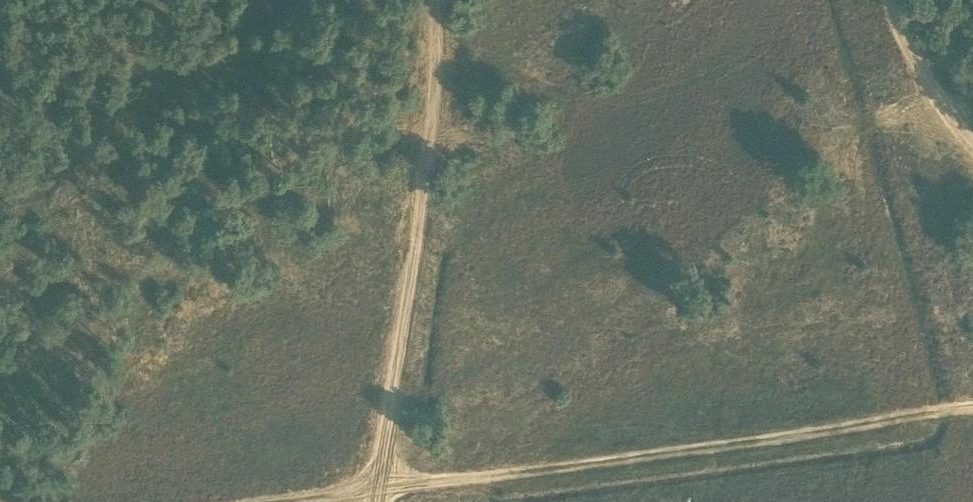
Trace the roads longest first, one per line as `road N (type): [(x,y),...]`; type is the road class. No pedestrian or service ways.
road 1 (track): [(373,501),(429,172),(442,0)]
road 2 (track): [(897,0),(917,62),(972,143)]

